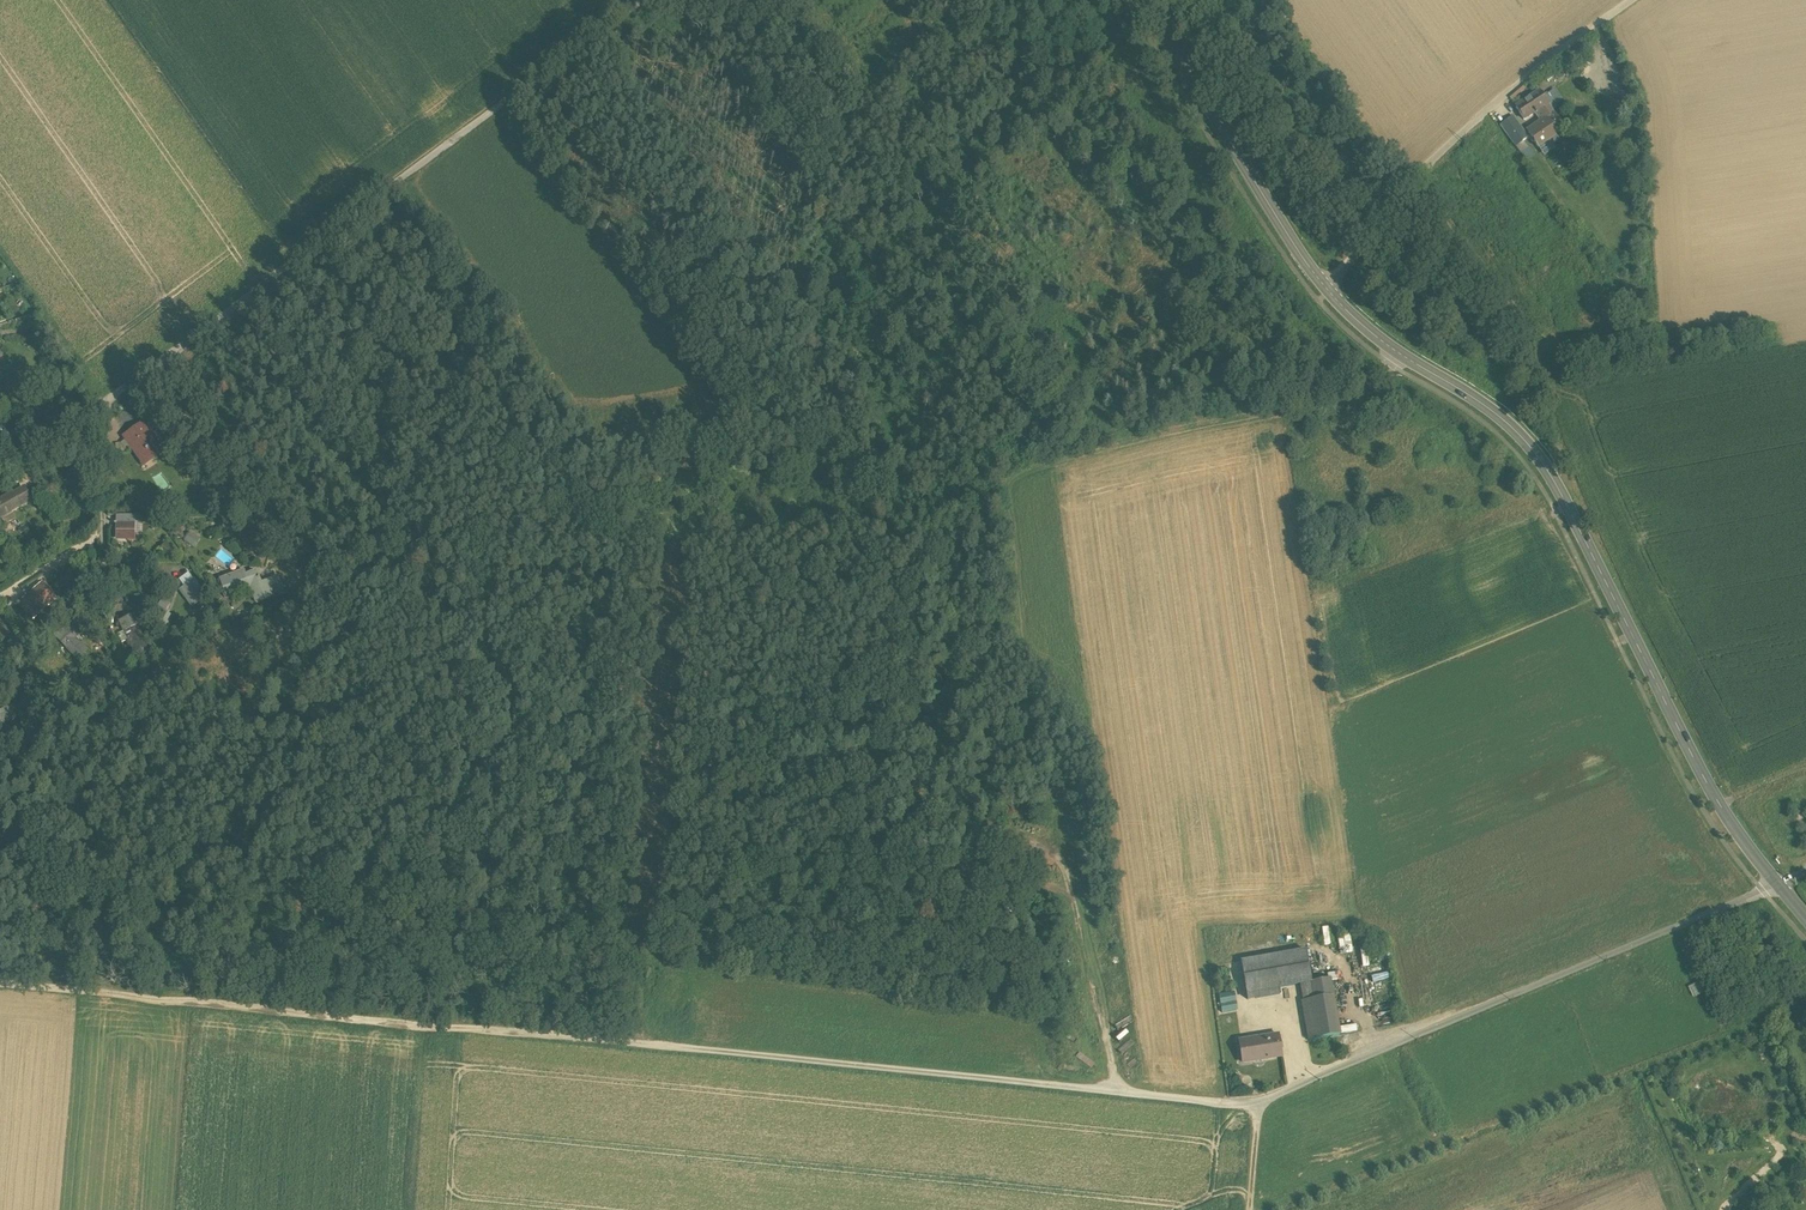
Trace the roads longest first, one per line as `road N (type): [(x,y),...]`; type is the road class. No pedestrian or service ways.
road 1 (track): [(1253,1109),(0,985)]
road 2 (residential): [(645,0),(0,472)]
road 3 (secondary): [(1775,885),(1643,671),(1533,451),(1501,418),(1387,347),(1328,293)]
road 4 (track): [(1775,885),(1253,1109)]
road 5 (residential): [(1632,0),(1484,113),(1409,186),(1328,293)]
road 6 (secondary): [(1328,293),(1140,0)]

